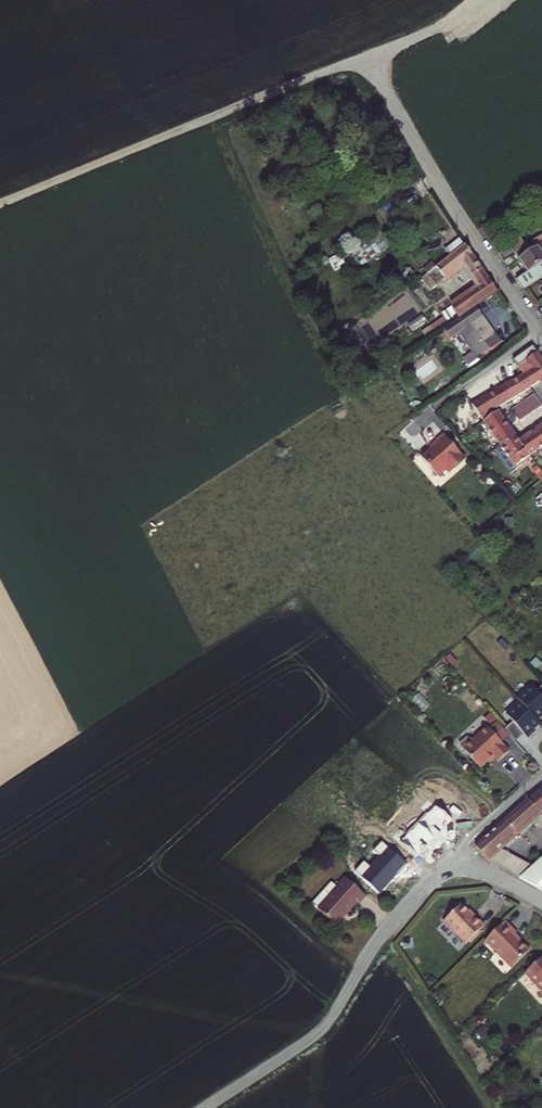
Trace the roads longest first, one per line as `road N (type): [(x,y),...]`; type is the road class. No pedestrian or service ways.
road 1 (track): [(477,0),(438,29),(0,204)]
road 2 (residential): [(365,58),(439,185),(541,334)]
road 3 (residential): [(458,857),(395,919),(335,1013),(304,1044)]

